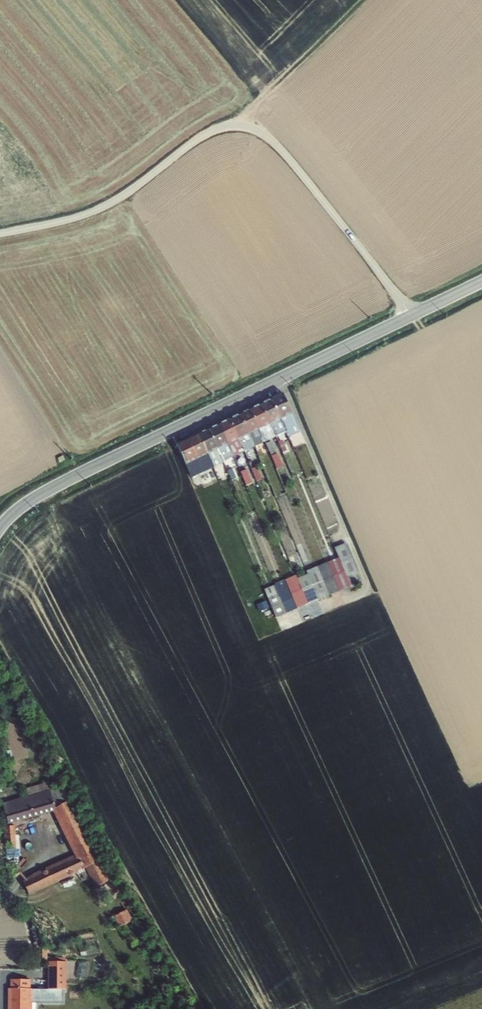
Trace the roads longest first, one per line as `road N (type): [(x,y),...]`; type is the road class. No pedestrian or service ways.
road 1 (unclassified): [(0,233),(87,214),(208,133),(250,127),(281,148),(413,314)]
road 2 (tertiary): [(0,526),(66,482),(413,314)]

